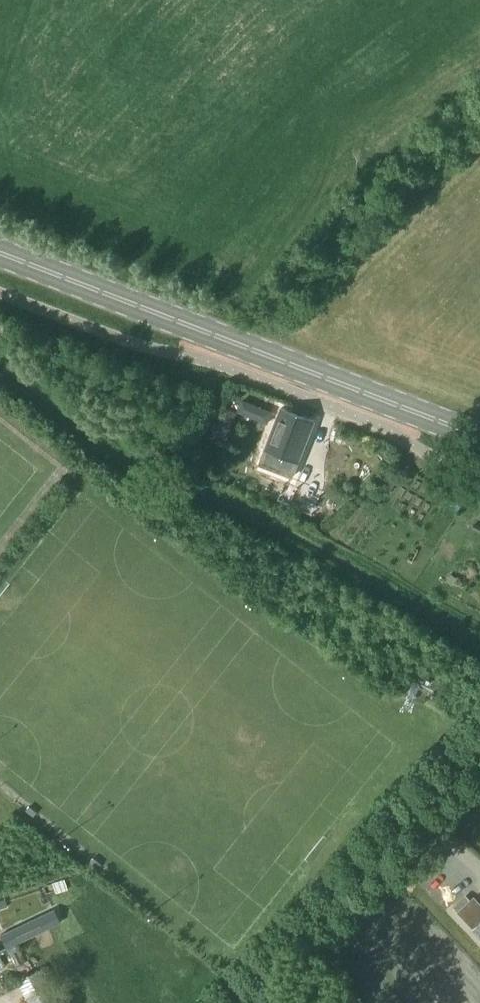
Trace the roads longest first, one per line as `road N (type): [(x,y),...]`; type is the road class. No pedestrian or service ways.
road 1 (primary): [(479,439),(0,253)]
road 2 (track): [(479,745),(236,1002)]

